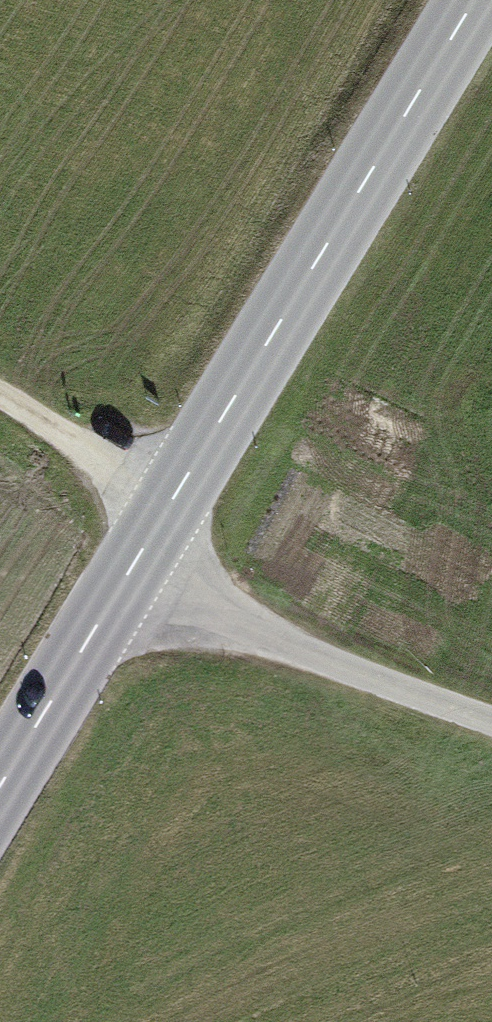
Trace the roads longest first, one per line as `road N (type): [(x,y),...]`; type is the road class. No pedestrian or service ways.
road 1 (tertiary): [(474,0),(0,791)]
road 2 (track): [(132,574),(319,670),(491,728)]
road 3 (track): [(0,389),(176,494)]

